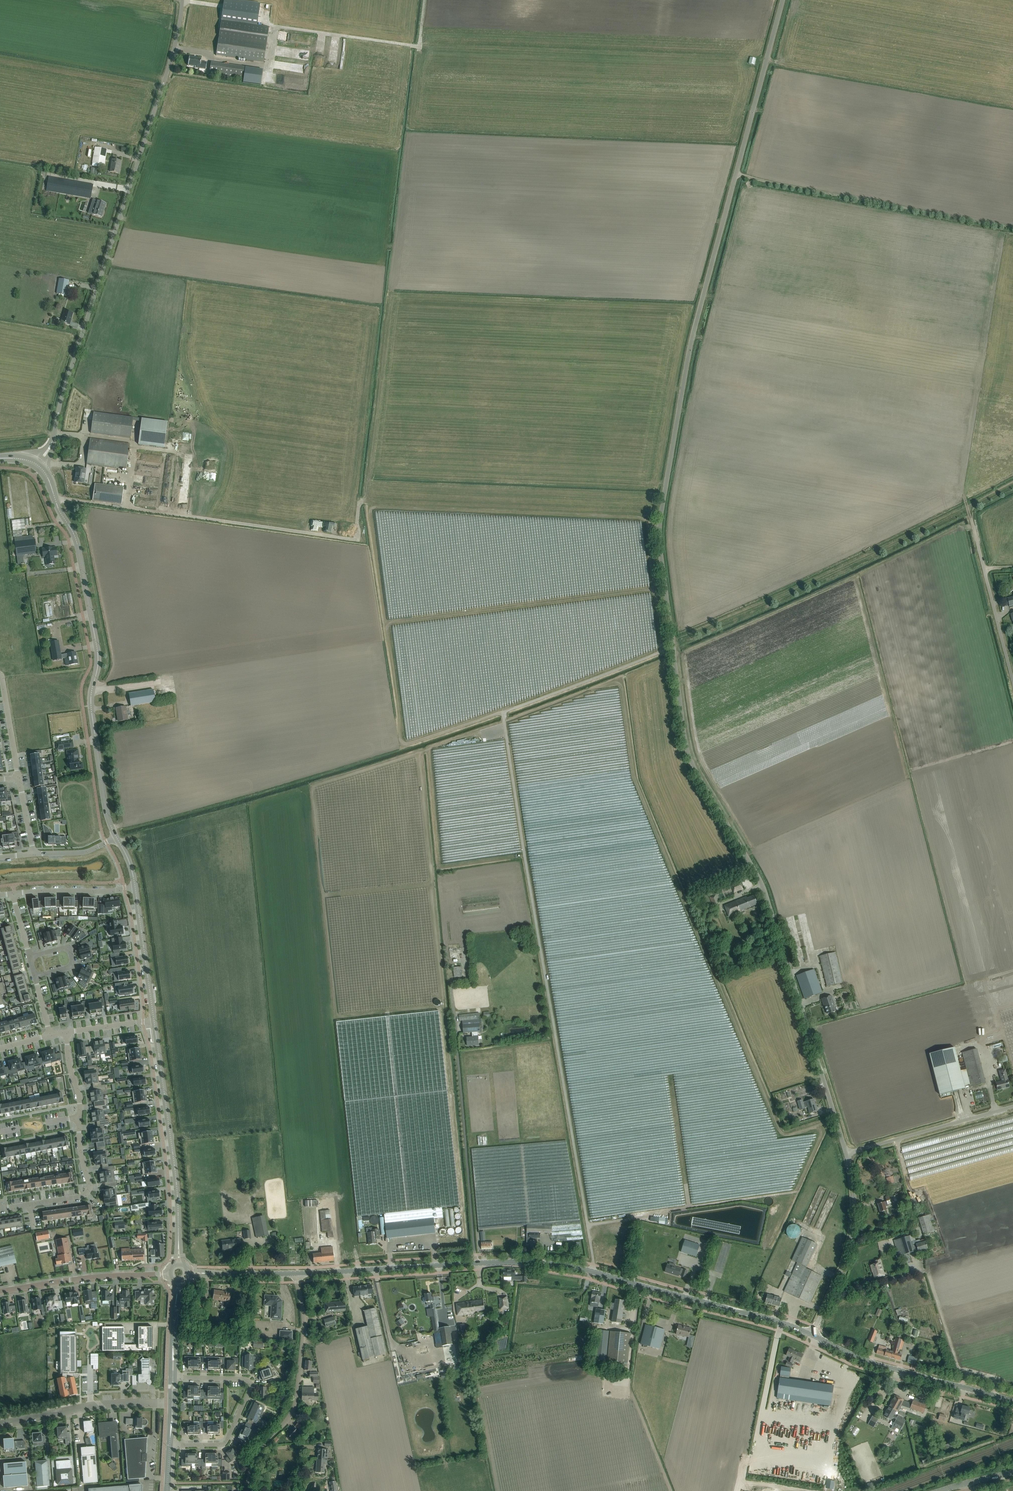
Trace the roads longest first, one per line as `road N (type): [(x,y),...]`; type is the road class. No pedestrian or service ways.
road 1 (unclassified): [(846,1153),(763,894),(689,759),(661,548),(691,348),(736,179)]
road 2 (unclassified): [(37,464),(53,439),(177,47),(182,0)]
road 3 (tertiary): [(116,837),(91,709),(98,656),(77,544),(37,464)]
road 4 (track): [(672,641),(1012,482)]
road 5 (tertiary): [(475,1263),(572,1267),(812,1335)]
road 6 (unclassified): [(1012,229),(736,179)]
road 7 (residential): [(1,1212),(91,1197),(67,1032)]
road 8 (tertiary): [(178,1262),(154,1020)]
road 9 (residential): [(247,1490),(254,1456),(294,1406),(304,1332),(297,1273)]
road 10 (tertiary): [(1012,1401),(873,1363),(812,1335)]
road 11 (unclassified): [(475,1263),(457,1056)]
road 12 (residential): [(170,1446),(225,1444),(251,1387),(245,1380),(173,1377)]
road 13 (unclassified): [(736,179),(785,0)]
road 14 (unclassified): [(1012,686),(966,508)]
road 15 (unclassified): [(815,1327),(852,1234),(846,1153)]
road 16 (tertiary): [(297,1273),(475,1263)]
road 17 (residential): [(0,1425),(98,1405),(172,1402)]
road 18 (unclassified): [(846,1153),(1012,1106)]
road 19 (tertiary): [(0,1291),(167,1274)]
road 20 (tertiary): [(154,1020),(135,887)]
road 21 (residential): [(13,893),(135,887)]

